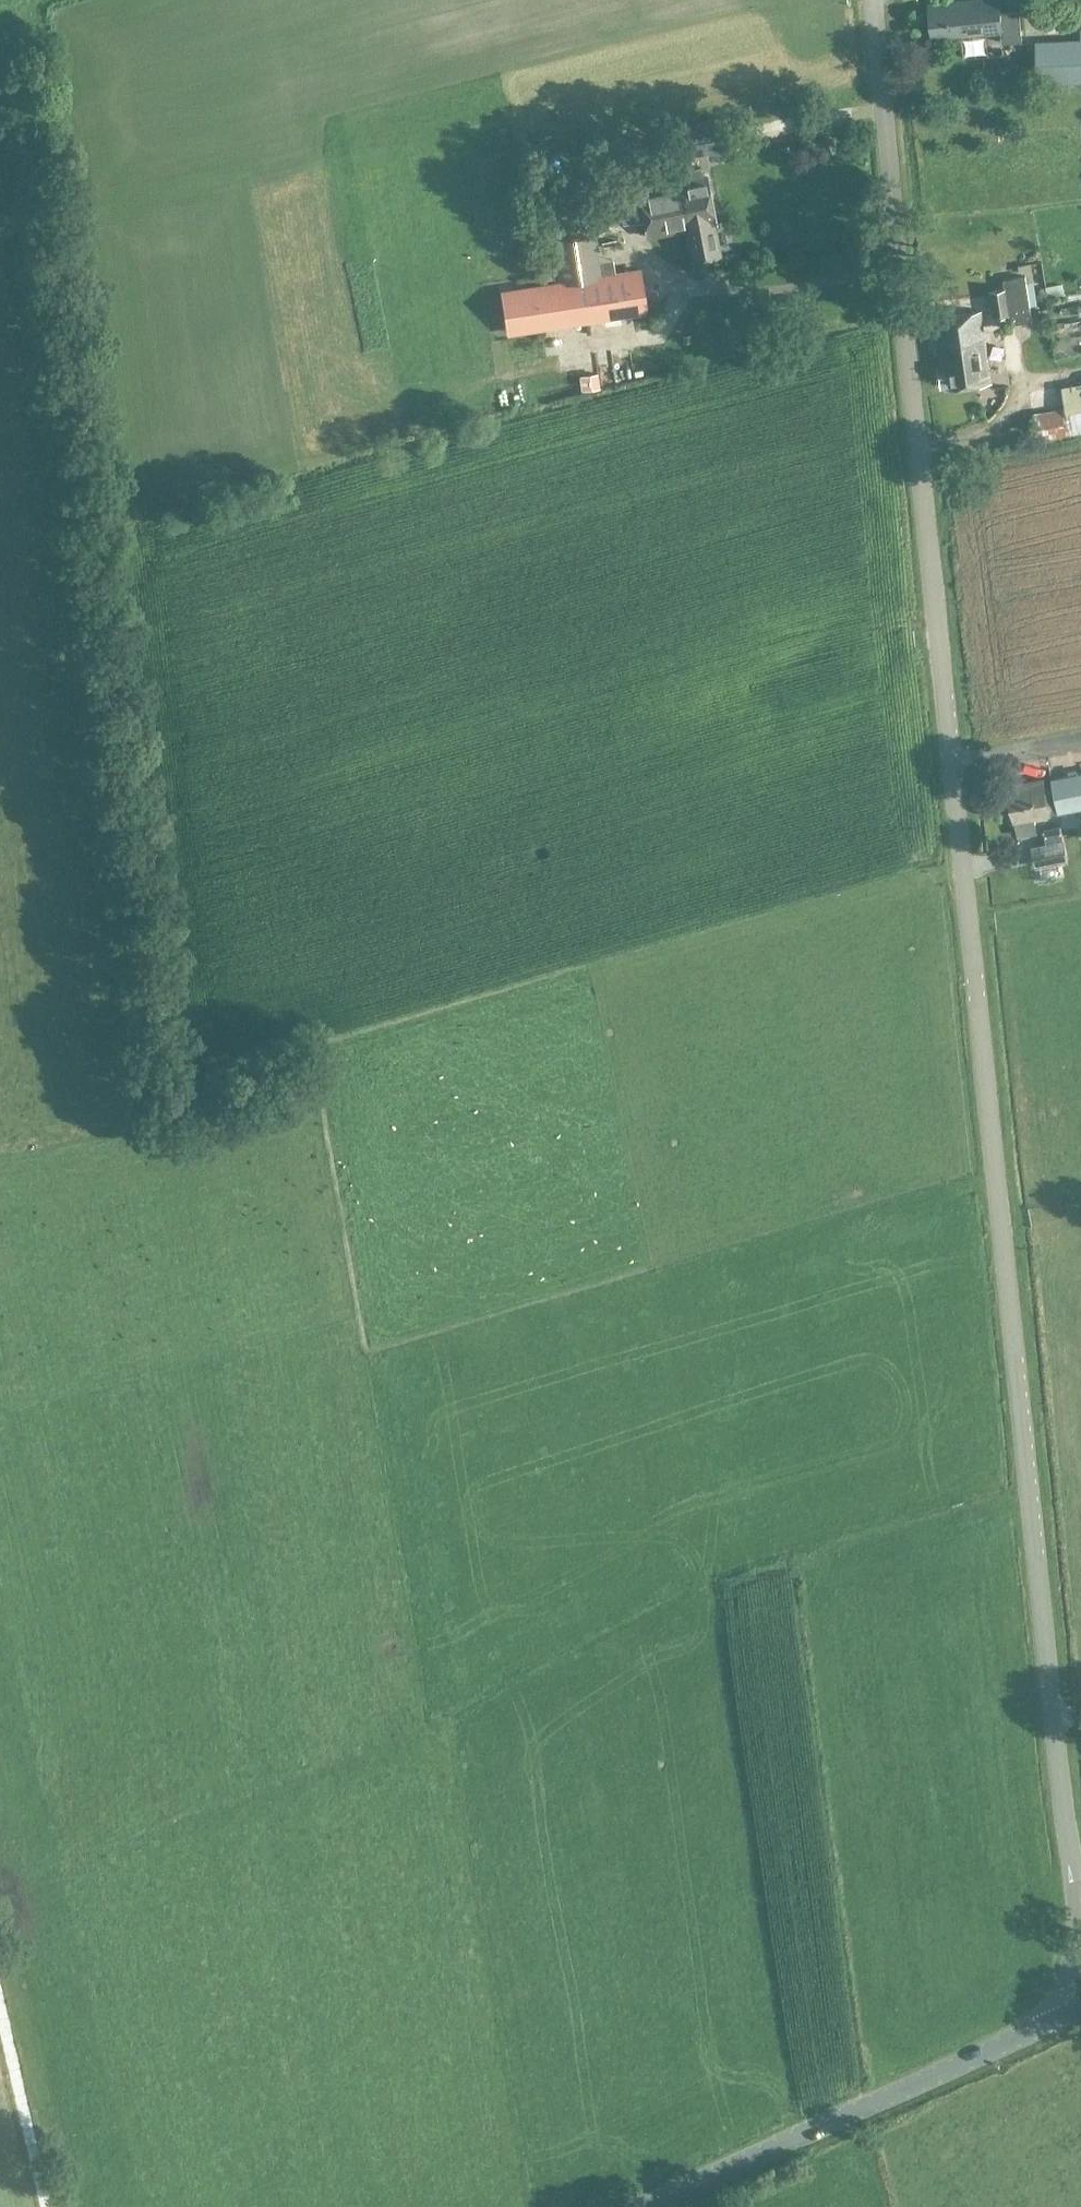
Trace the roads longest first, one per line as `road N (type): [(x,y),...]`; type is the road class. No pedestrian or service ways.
road 1 (unclassified): [(1077,1889),(875,0)]
road 2 (tertiary): [(646,2206),(1047,2024)]
road 3 (unclassified): [(1047,2024),(1074,1948),(1077,1889)]

